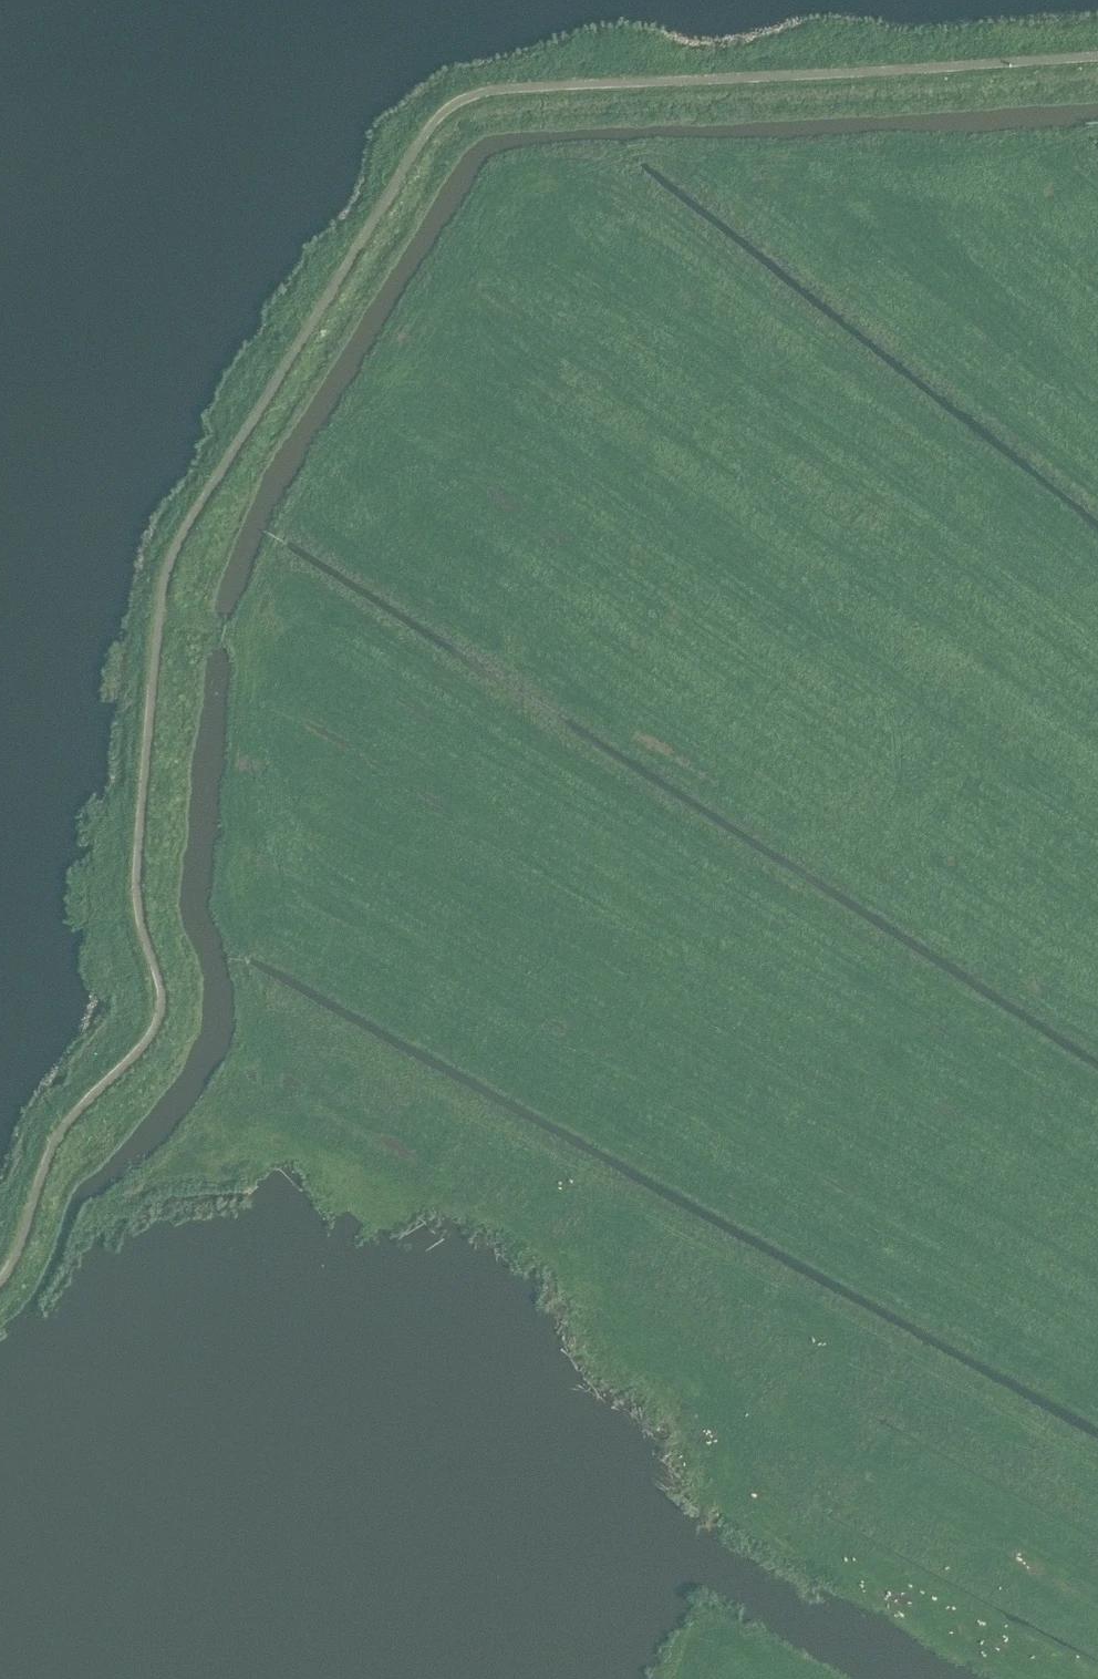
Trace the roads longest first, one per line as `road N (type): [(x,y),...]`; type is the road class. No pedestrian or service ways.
road 1 (track): [(446,755),(245,631),(159,618)]

